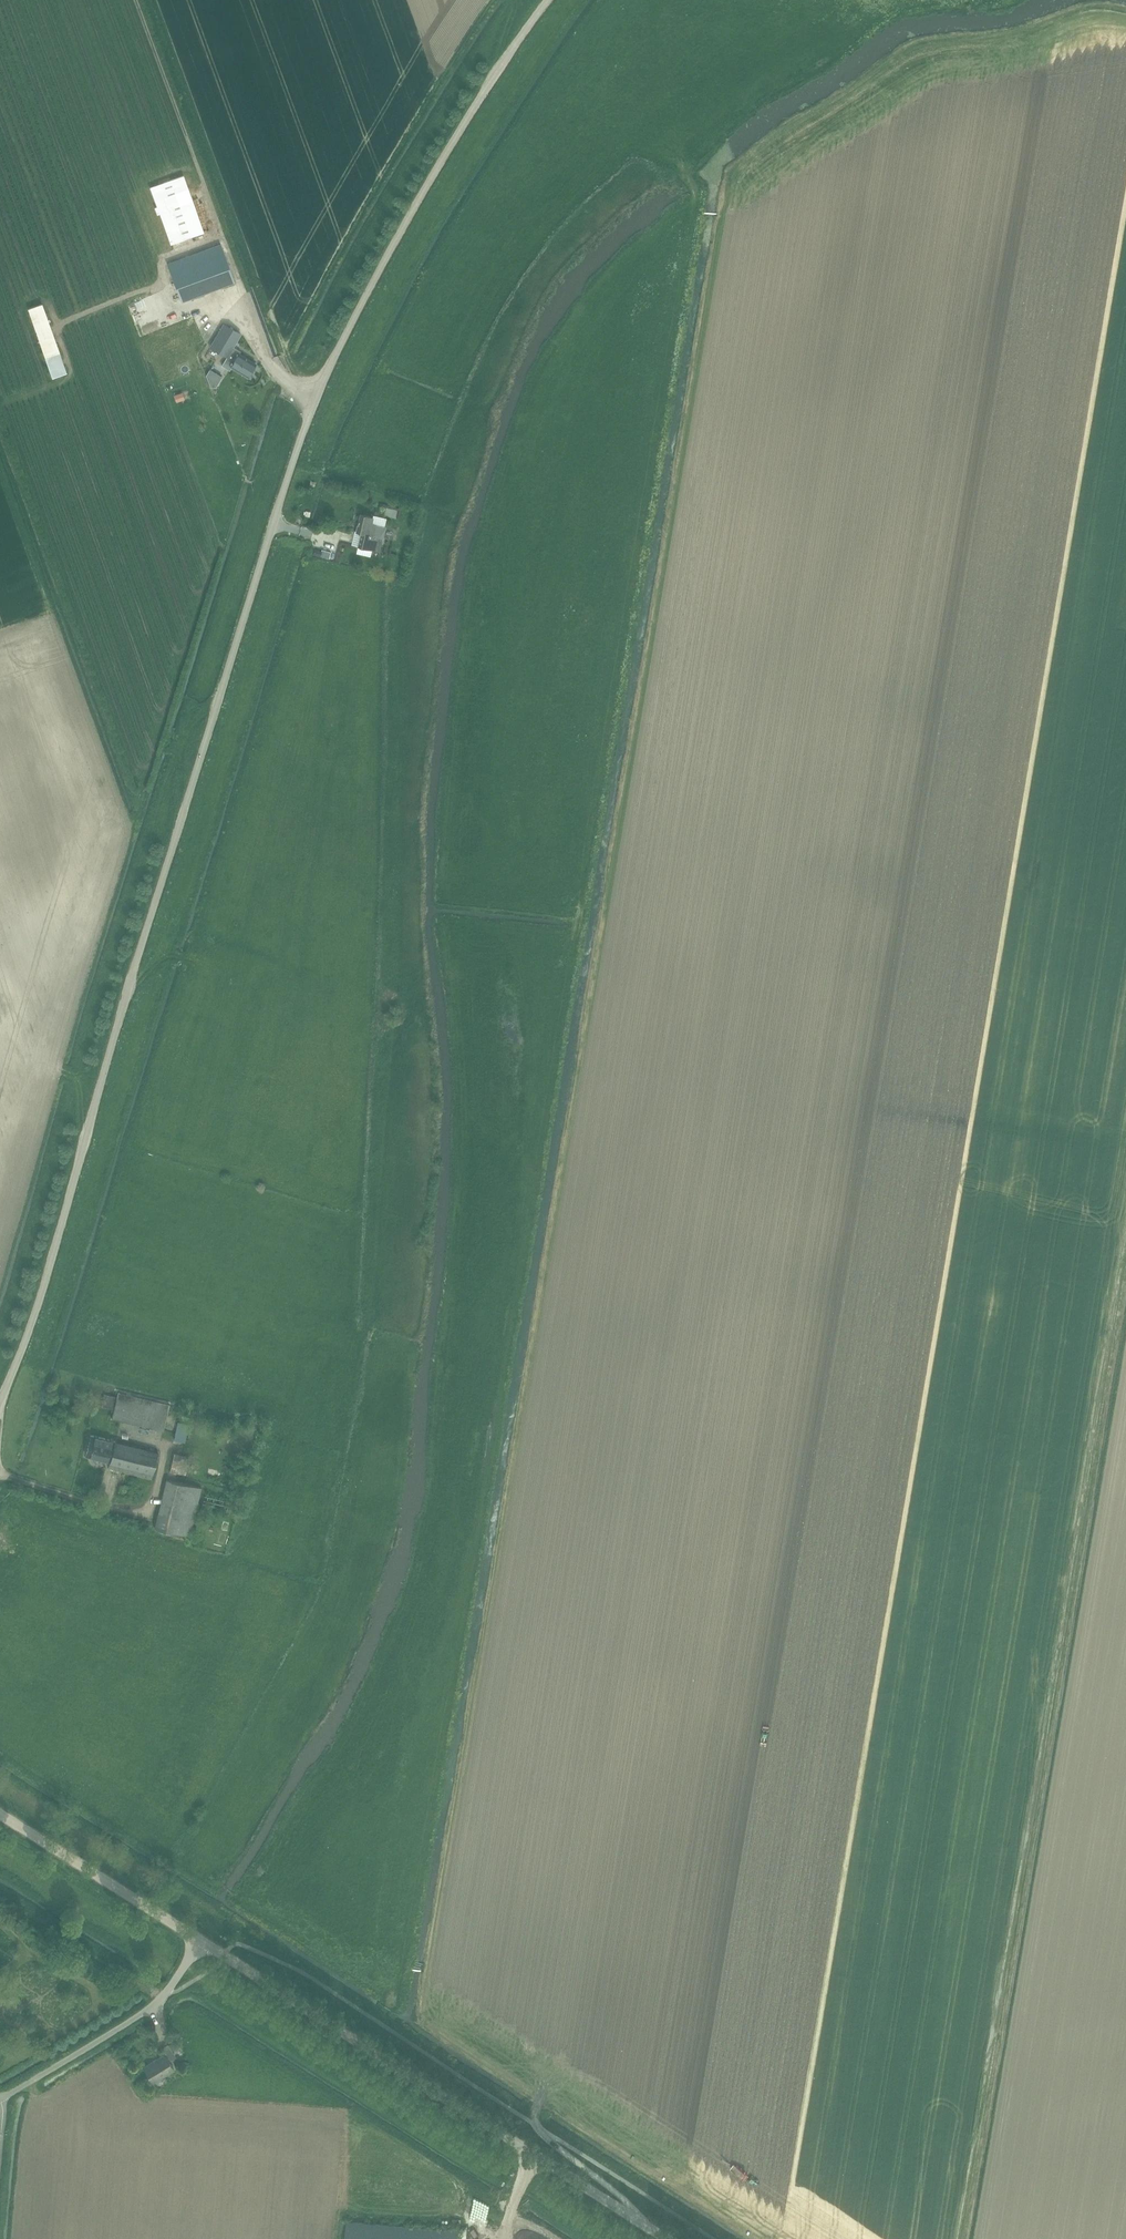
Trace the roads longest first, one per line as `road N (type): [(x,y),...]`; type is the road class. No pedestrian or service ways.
road 1 (unclassified): [(0,1405),(45,1284),(126,996),(316,397),(444,156),(548,0)]
road 2 (track): [(963,2238),(1125,1278)]
road 3 (tertiary): [(225,1955),(672,2238)]
road 4 (unclassified): [(0,2100),(151,2007),(205,1943)]
road 5 (tertiary): [(205,1943),(0,1814)]
road 6 (track): [(174,842),(168,785),(181,749),(220,696)]

